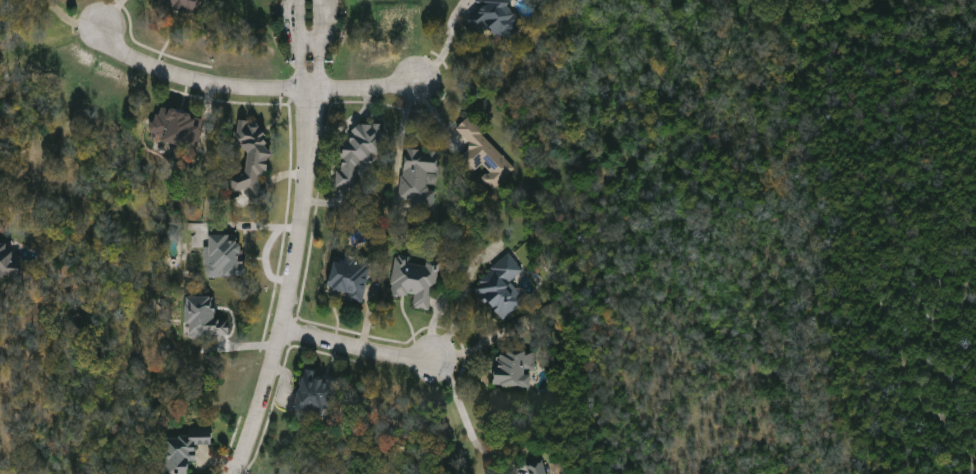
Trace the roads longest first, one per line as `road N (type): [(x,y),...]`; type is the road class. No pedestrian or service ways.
road 1 (residential): [(308,62),(293,254),(254,428),(235,473)]
road 2 (residential): [(416,81),(308,90),(216,86),(119,53),(102,27)]
road 3 (residential): [(434,361),(278,331)]

